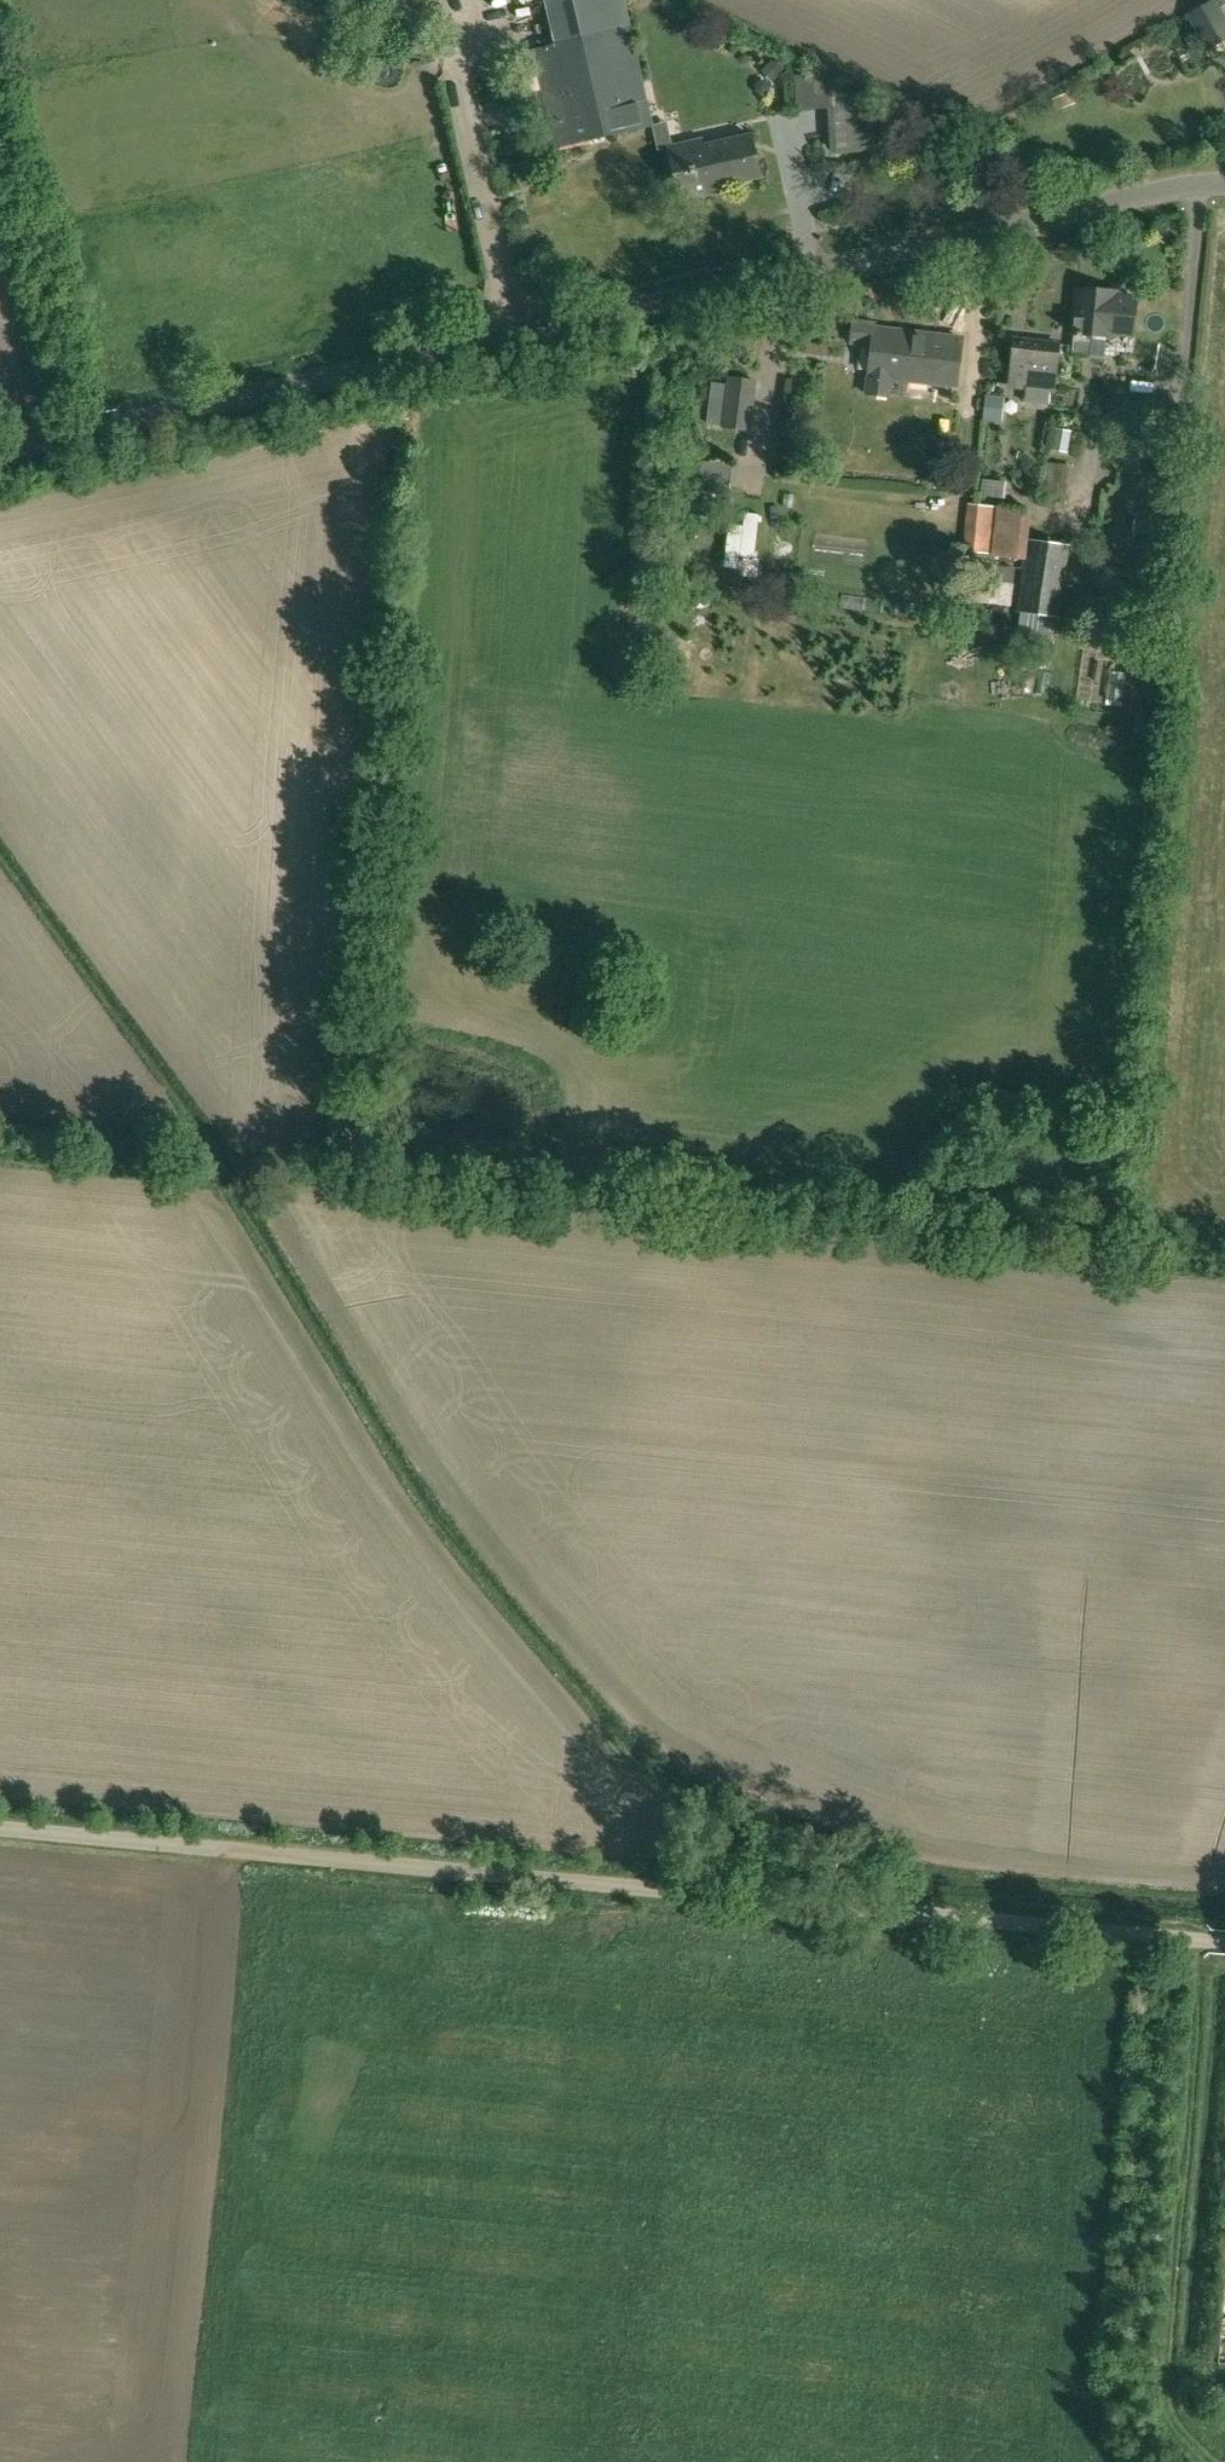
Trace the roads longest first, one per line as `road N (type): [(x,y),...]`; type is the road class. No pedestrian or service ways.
road 1 (unclassified): [(0,453),(1137,196),(1224,186)]
road 2 (unclassified): [(0,1831),(1224,1945)]
road 3 (track): [(1188,1941),(1149,2370),(1159,2403),(1217,2461)]

